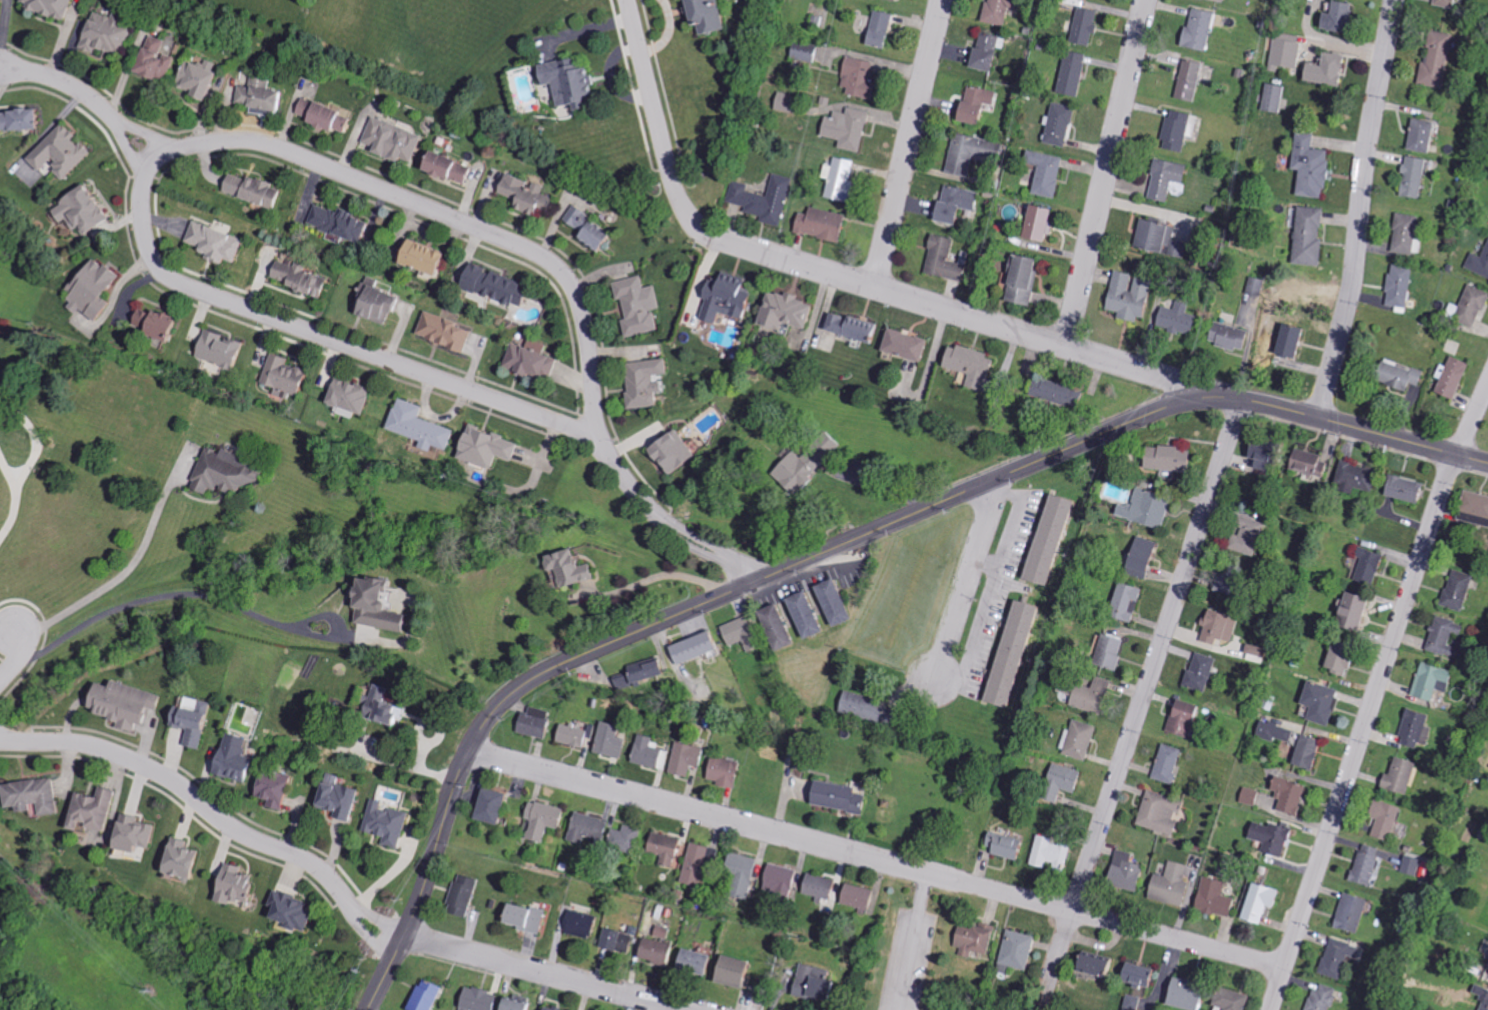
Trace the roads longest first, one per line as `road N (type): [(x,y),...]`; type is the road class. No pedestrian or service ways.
road 1 (residential): [(1487,463),(1251,403),(1187,402),(544,673),(495,711),(464,758),(415,909),(368,1009)]
road 2 (residential): [(469,750),(1284,968)]
road 3 (residential): [(653,516),(587,436),(172,278),(147,246),(144,183)]
road 4 (residential): [(144,183),(154,164),(178,150),(258,144),(548,262),(572,287),(584,319),(600,448)]
road 5 (residential): [(1271,1009),(1455,456)]
road 6 (residential): [(1241,402),(702,231)]
road 7 (residential): [(1072,911),(1241,402)]
road 8 (residential): [(0,742),(89,746),(155,772),(234,829),(321,872),(394,957)]
road 9 (residential): [(1317,420),(1353,280),(1395,0)]
road 10 (residential): [(1064,345),(1146,0)]
road 11 (residential): [(941,0),(873,286)]
road 12 (residential): [(687,1009),(404,935)]
road 13 (residential): [(702,231),(672,182),(626,0)]
road 14 (residential): [(1004,476),(930,700)]
road 15 (residential): [(144,183),(97,104),(45,76),(2,71)]
road 16 (residential): [(768,577),(653,516)]
road 17 (residential): [(653,516),(691,548),(756,582)]

